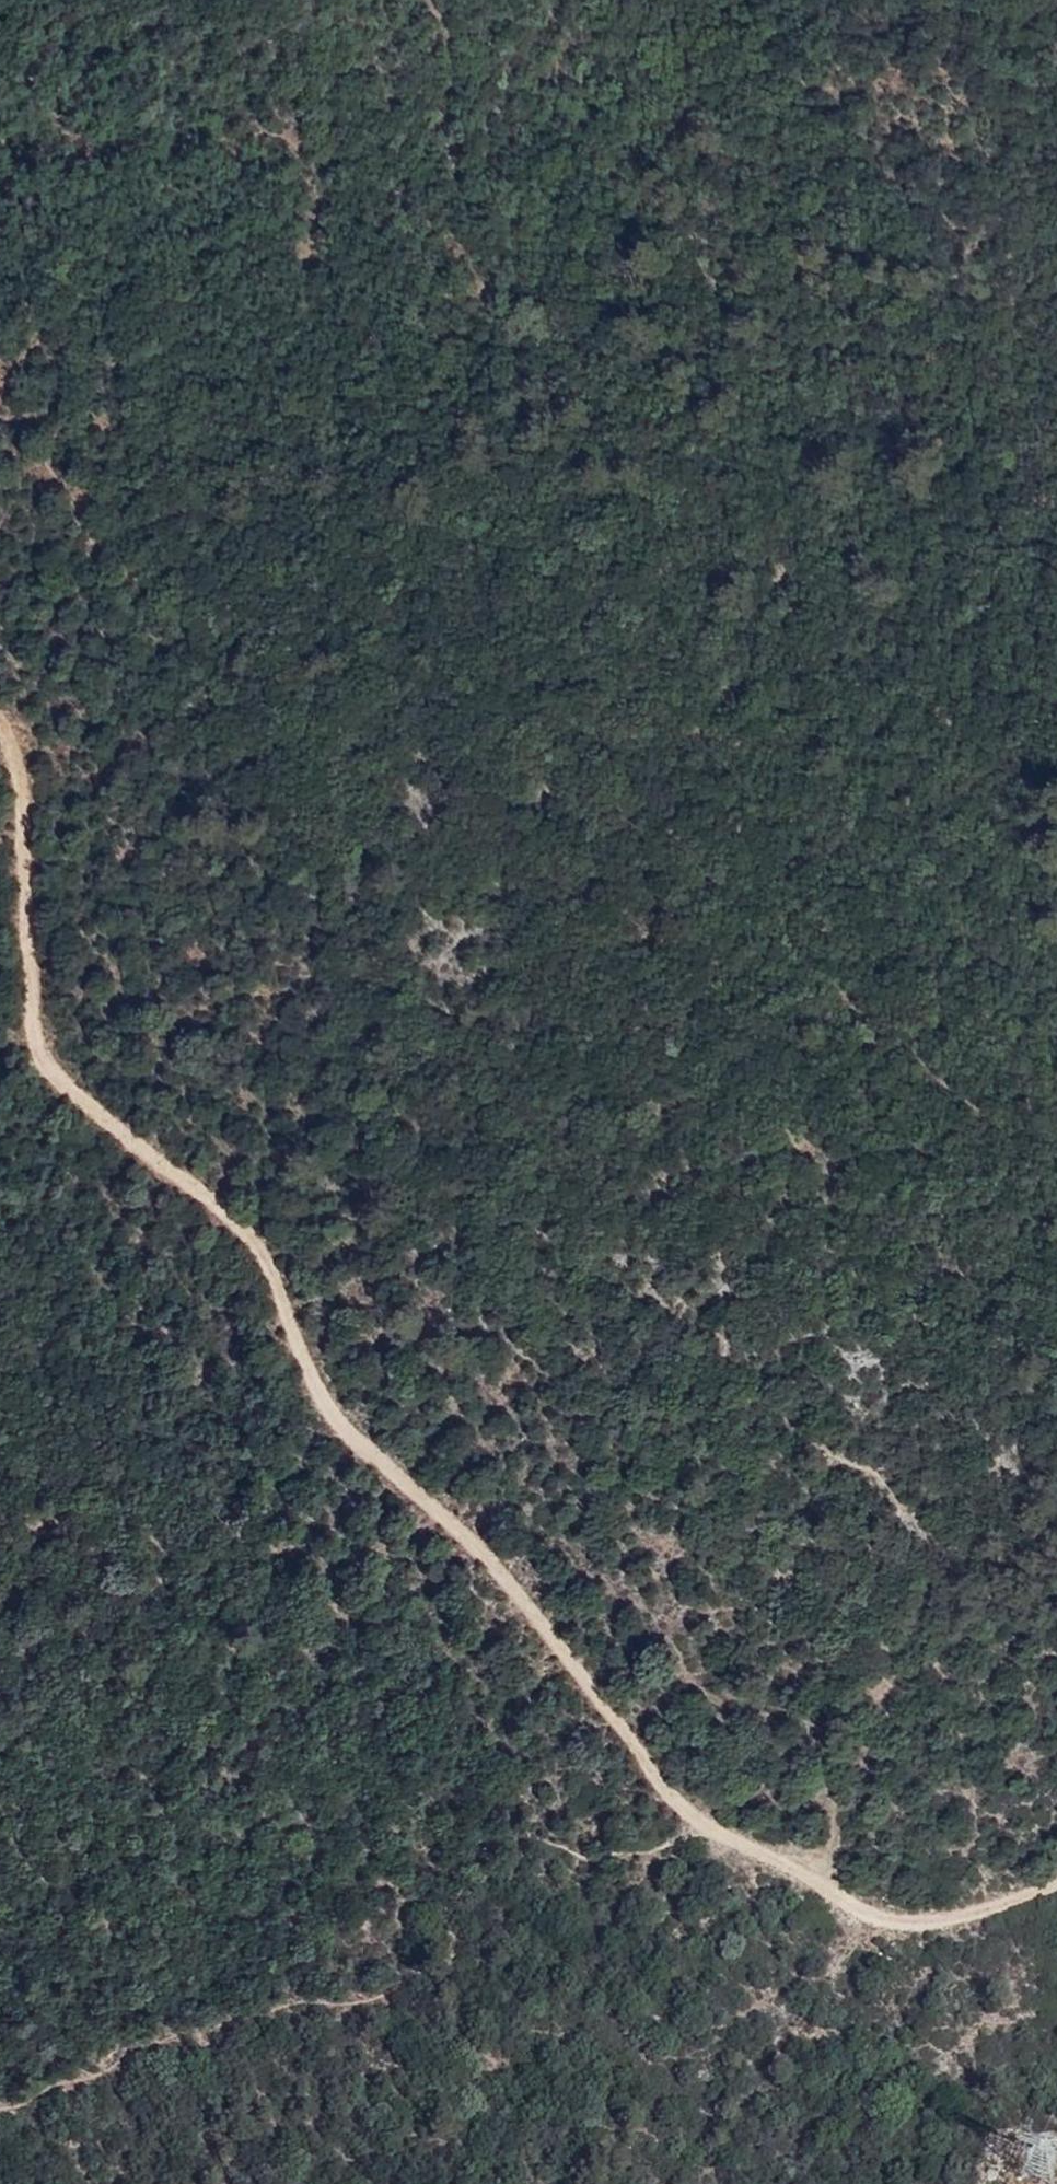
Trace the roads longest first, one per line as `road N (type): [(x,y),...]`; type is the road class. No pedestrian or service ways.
road 1 (track): [(1056,1880),(983,1912),(894,1920),(713,1825),(680,1796),(540,1604),(332,1408),(253,1230),(50,1065),(29,926),(22,767),(0,721)]

